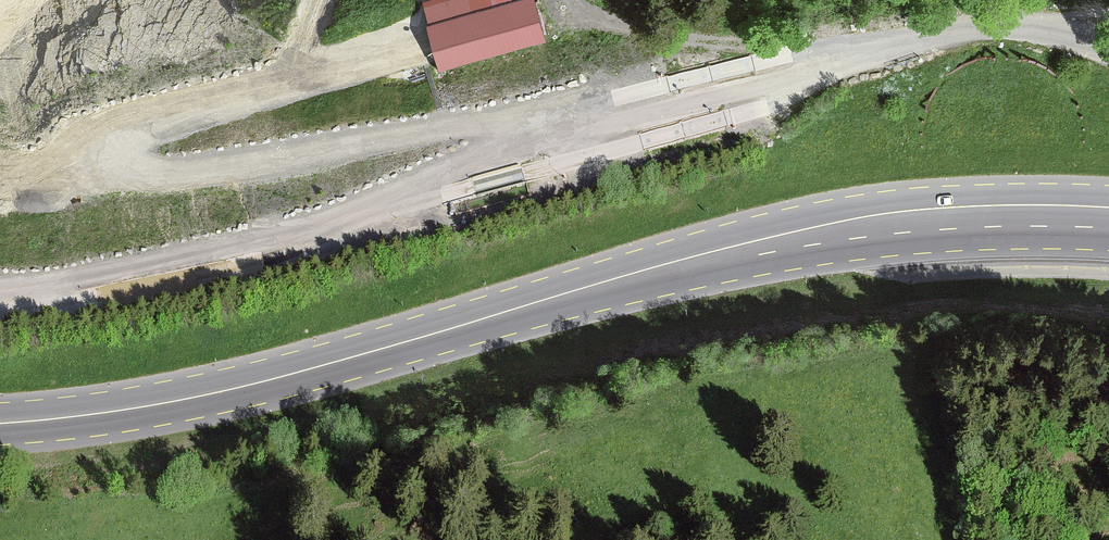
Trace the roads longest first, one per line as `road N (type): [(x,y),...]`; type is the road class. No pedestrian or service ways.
road 1 (track): [(1108,52),(1013,31),(849,57),(701,112),(366,211),(129,269),(0,285)]
road 2 (primary): [(1108,218),(973,217),(797,239),(243,391),(0,425)]
road 3 (track): [(0,187),(137,175),(668,87),(766,88)]

